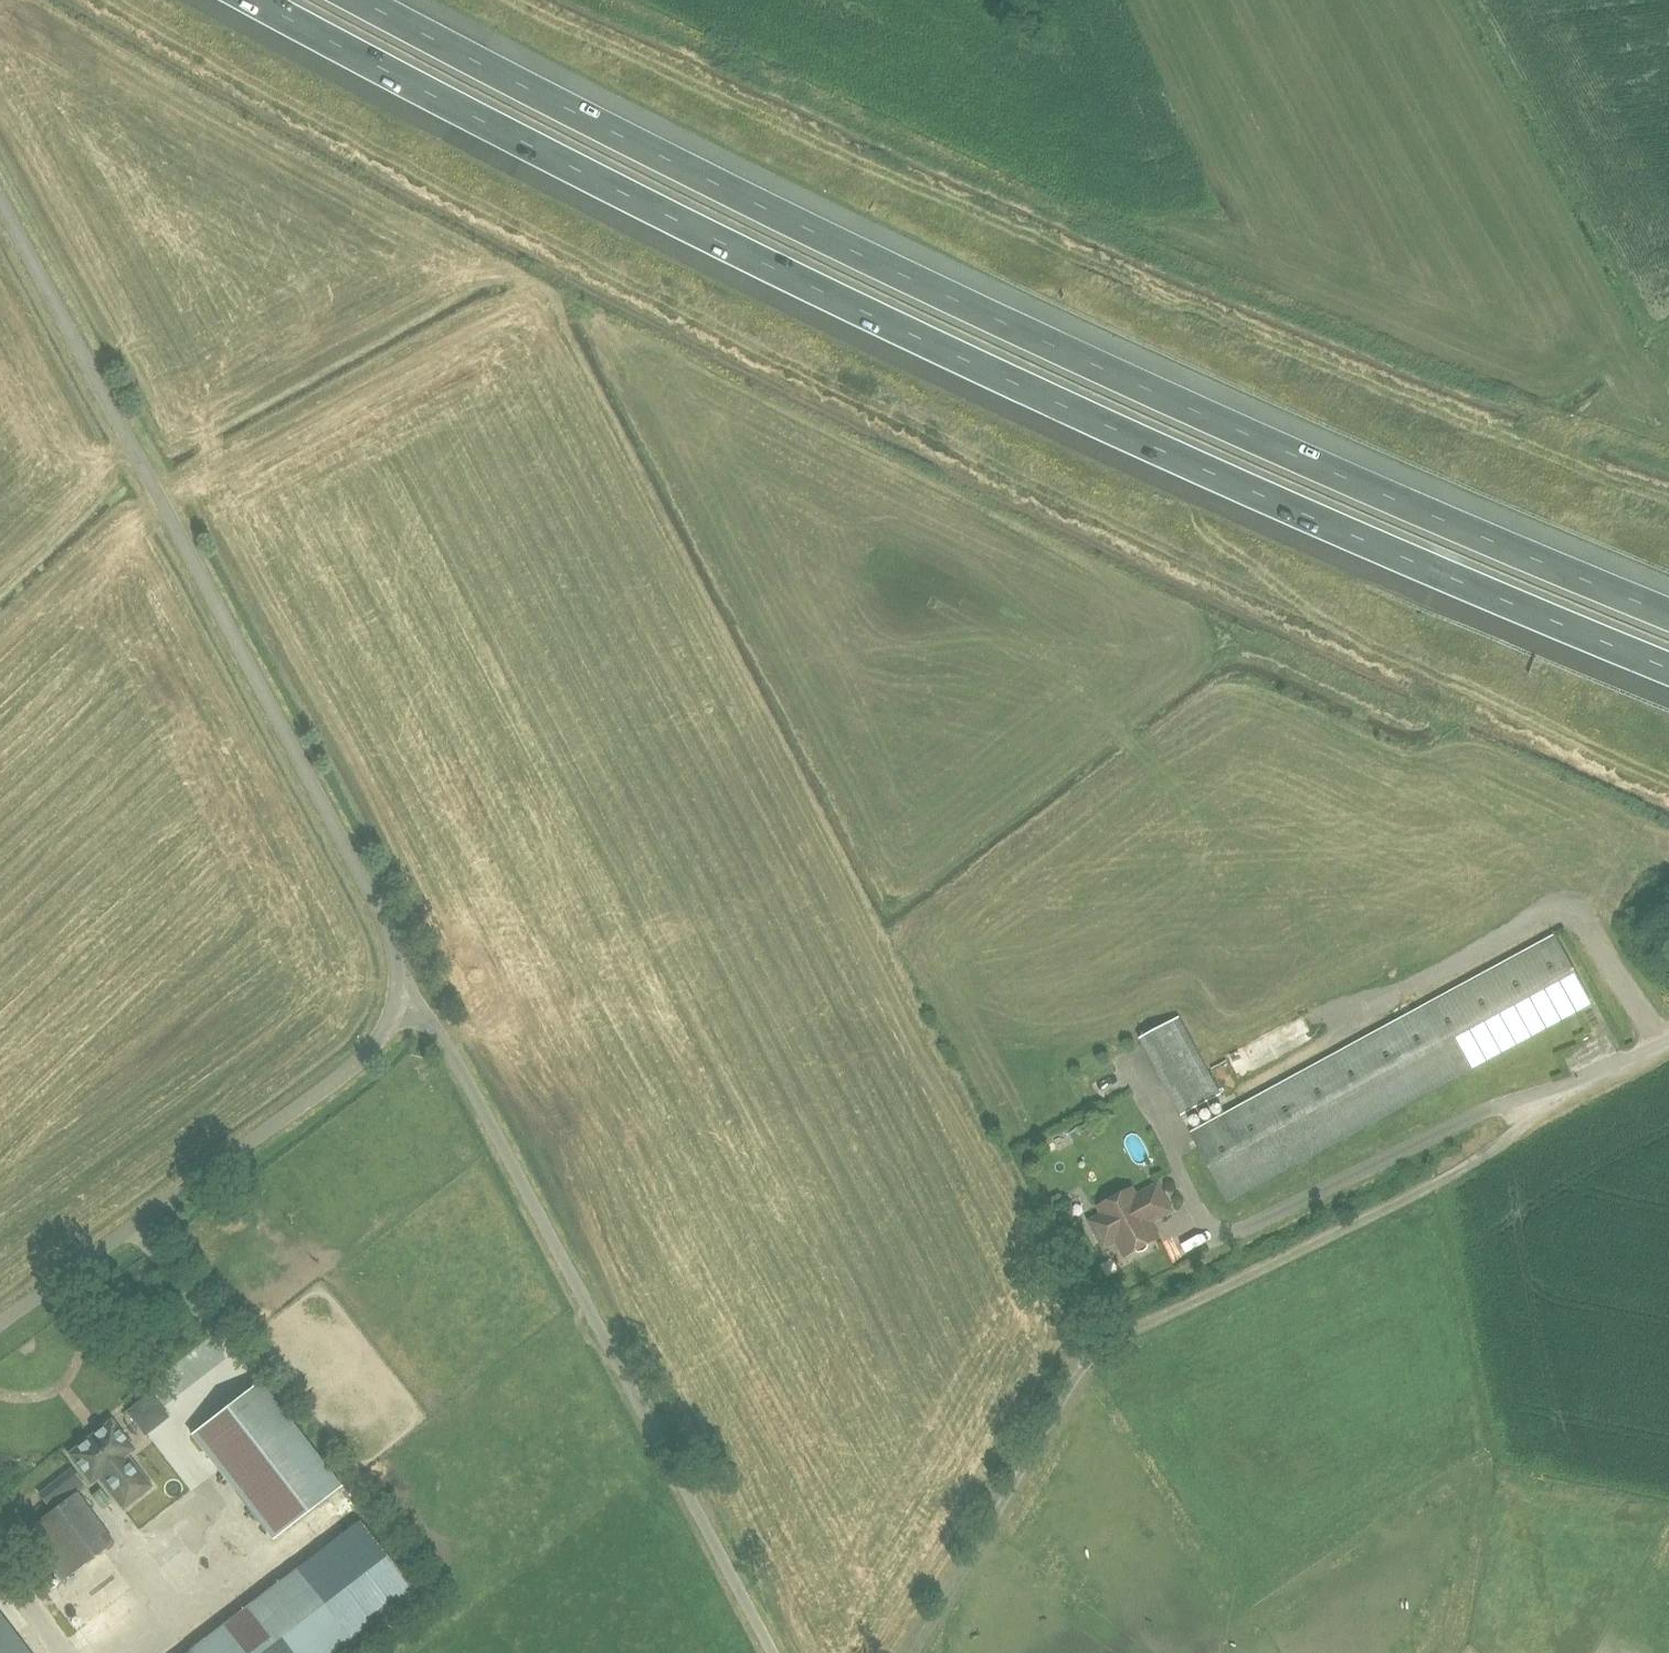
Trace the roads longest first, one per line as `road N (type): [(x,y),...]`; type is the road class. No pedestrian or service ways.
road 1 (motorway): [(248,0),(820,293),(1668,669)]
road 2 (motorway): [(1668,613),(910,277),(363,0)]
road 3 (unclassified): [(0,206),(388,937),(399,1011)]
road 4 (track): [(911,1652),(1098,1351),(1495,1151),(1535,1107)]
road 5 (unclassified): [(774,1652),(441,1036),(417,1014),(399,1011)]
road 6 (unclassified): [(0,1324),(346,1074),(399,1011)]
road 7 (unclassified): [(1668,1041),(1535,1107)]

